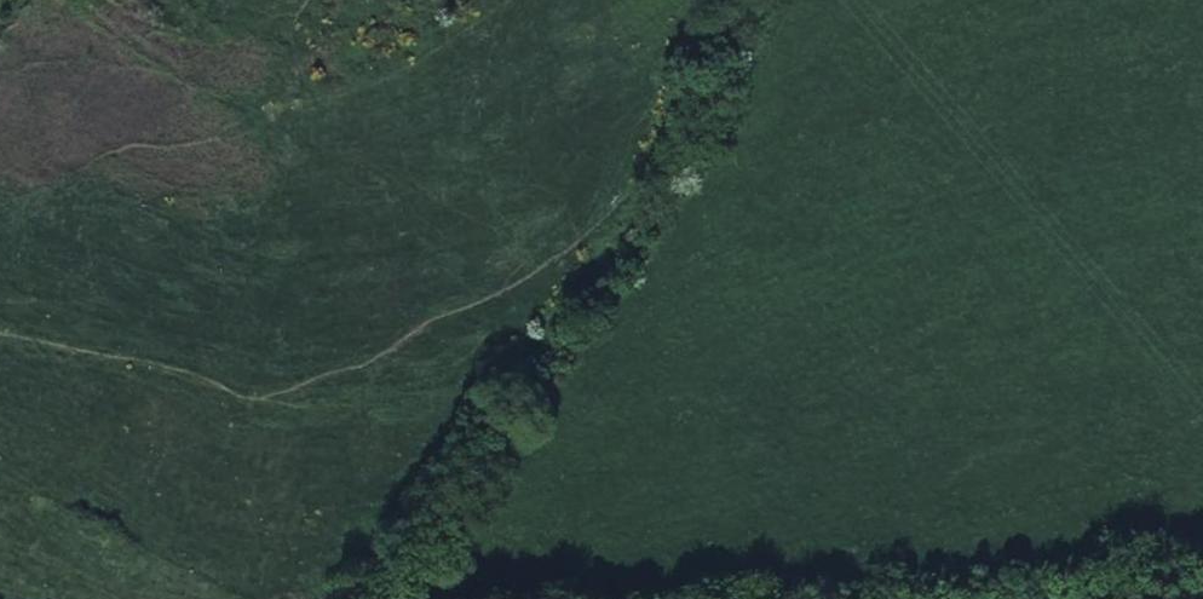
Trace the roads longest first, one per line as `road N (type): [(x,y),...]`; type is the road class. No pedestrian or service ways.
road 1 (track): [(1082,598),(1202,588)]

